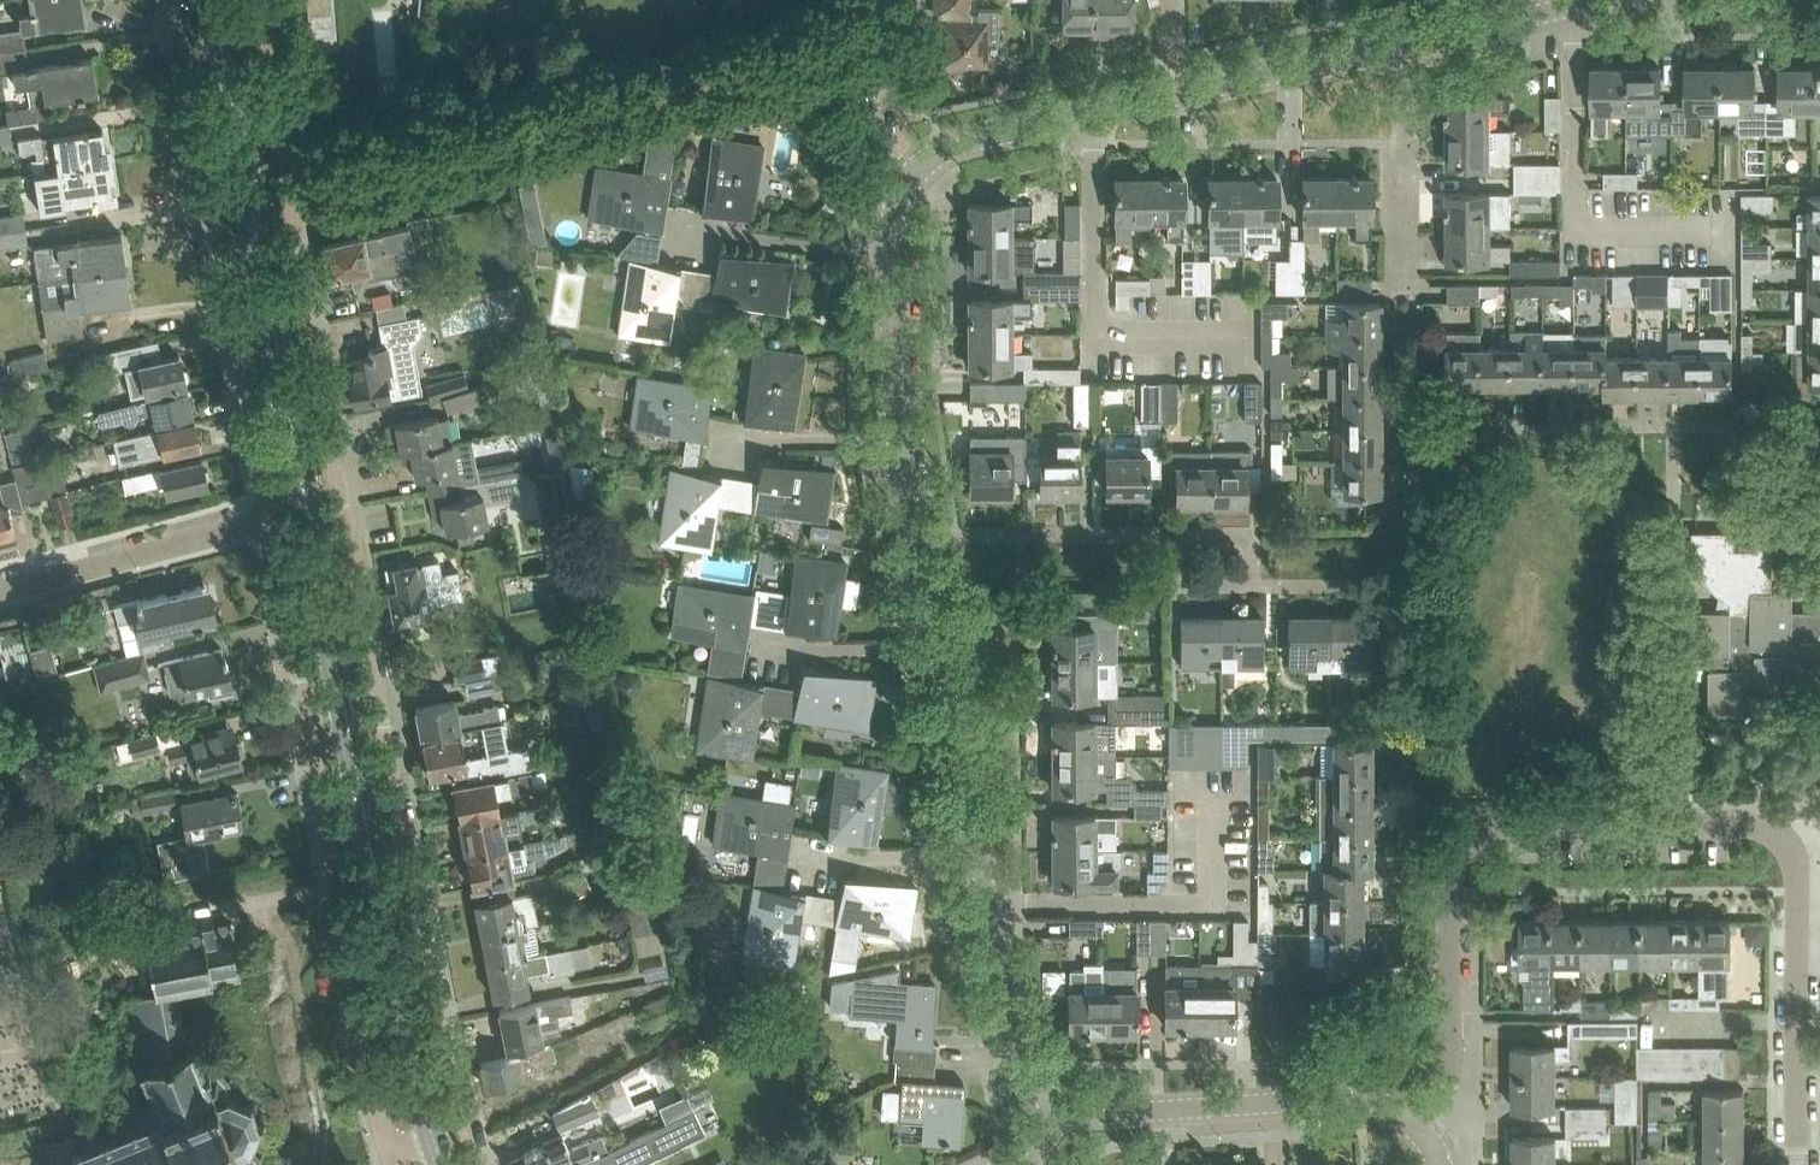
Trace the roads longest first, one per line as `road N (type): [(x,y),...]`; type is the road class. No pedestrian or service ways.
road 1 (residential): [(478,1164),(442,1034),(297,272),(265,278)]
road 2 (tertiary): [(434,1141),(265,278)]
road 3 (residential): [(271,519),(387,1141),(434,1141)]
road 4 (unclassified): [(1783,841),(1742,824),(1508,825),(1476,835),(1451,874),(1447,1078),(1423,1132)]
road 5 (residential): [(171,0),(271,519)]
road 6 (unclassified): [(1423,1132),(1391,1108),(1361,1099),(1115,1112),(1064,1106)]
road 7 (residential): [(0,590),(271,519)]
road 8 (unclassified): [(1064,1106),(1033,1078),(1018,1040),(979,854)]
road 9 (unclassified): [(917,170),(956,143),(1175,95)]
road 10 (residential): [(1395,46),(1409,143),(1401,158),(1400,292)]
road 11 (residential): [(1797,1164),(1797,916)]
road 12 (tertiary): [(265,278),(222,51)]
road 13 (unclassified): [(1175,95),(1395,46)]
road 14 (residential): [(672,225),(892,257)]
road 15 (unclassified): [(938,647),(898,439)]
road 16 (unclassified): [(979,854),(938,647)]
road 17 (residential): [(713,442),(898,439)]
road 18 (unclassified): [(898,439),(892,257)]
road 19 (residential): [(756,649),(938,647)]
road 20 (residential): [(979,854),(799,858)]
road 21 (residential): [(884,0),(896,133),(917,170)]
road 22 (unclassified): [(1451,34),(1594,0)]

